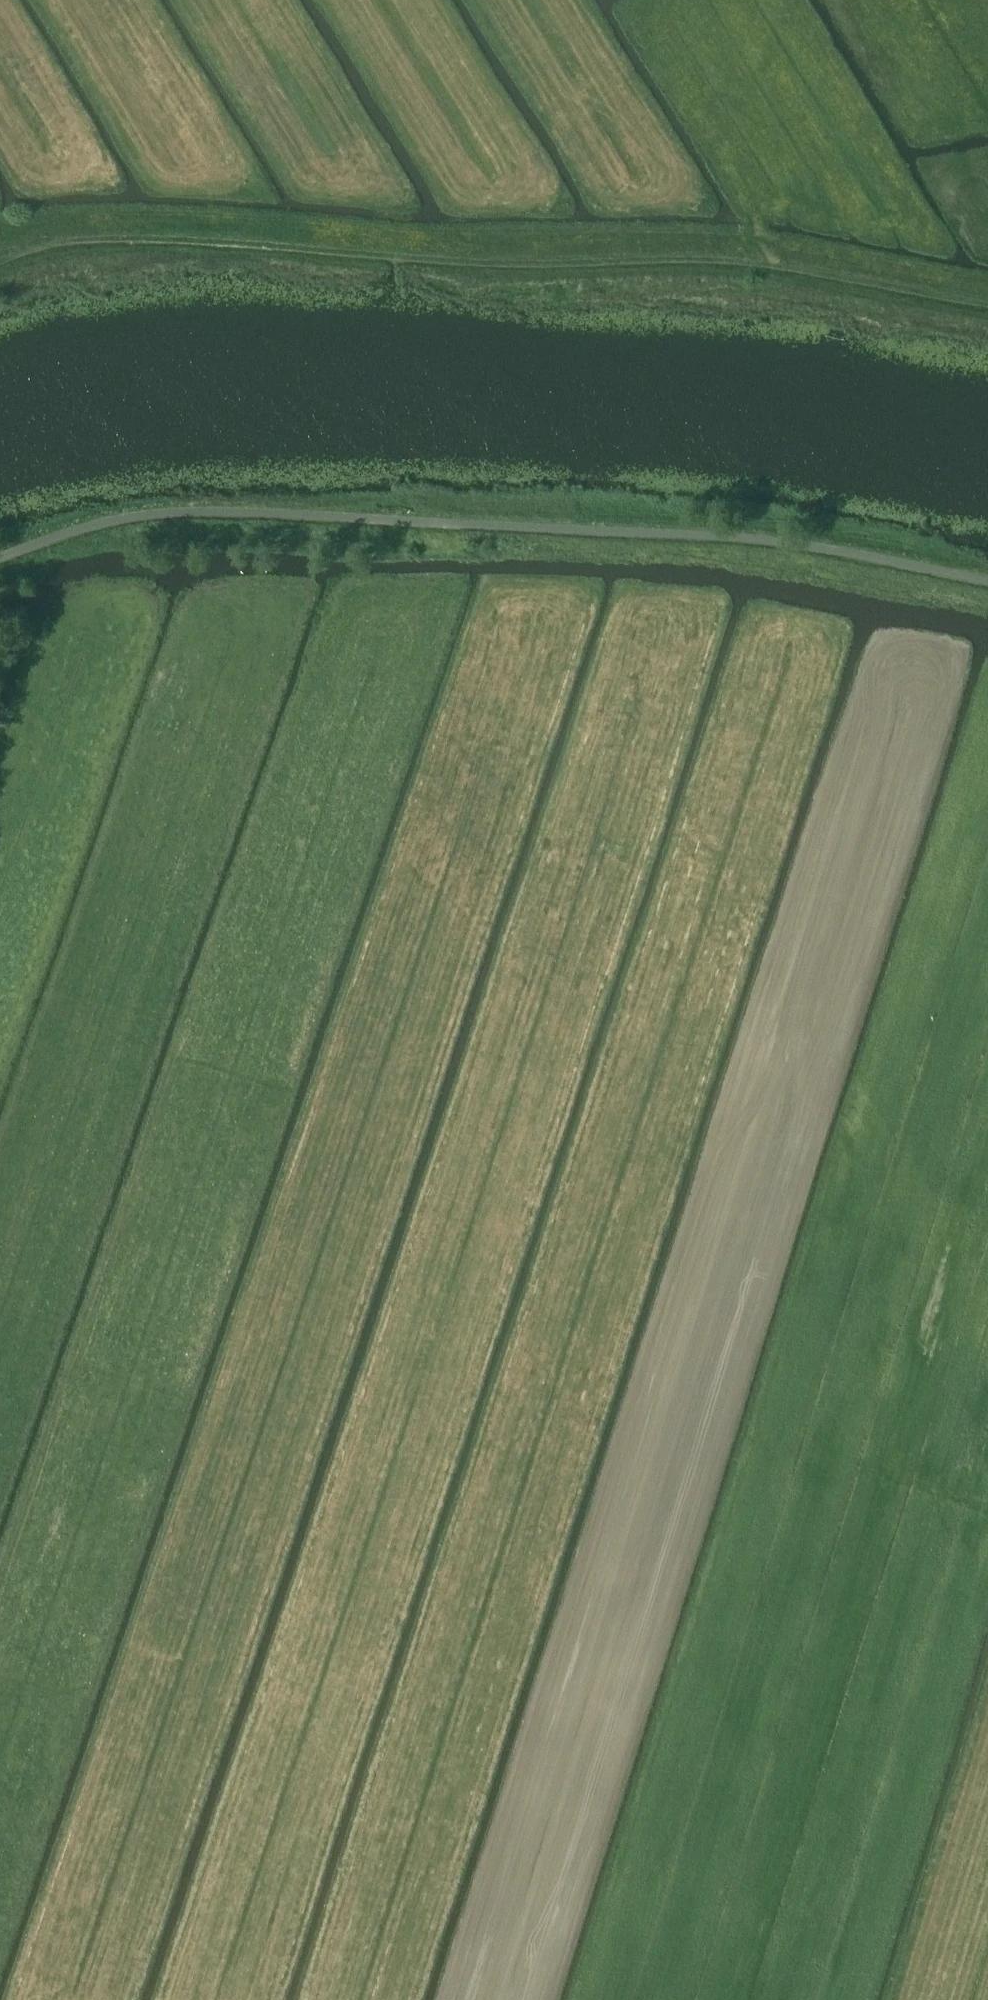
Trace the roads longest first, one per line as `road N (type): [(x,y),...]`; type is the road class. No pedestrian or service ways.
road 1 (track): [(987,294),(763,256),(566,256),(268,233),(76,225),(0,252)]
road 2 (track): [(667,0),(660,4),(761,199),(763,256)]

